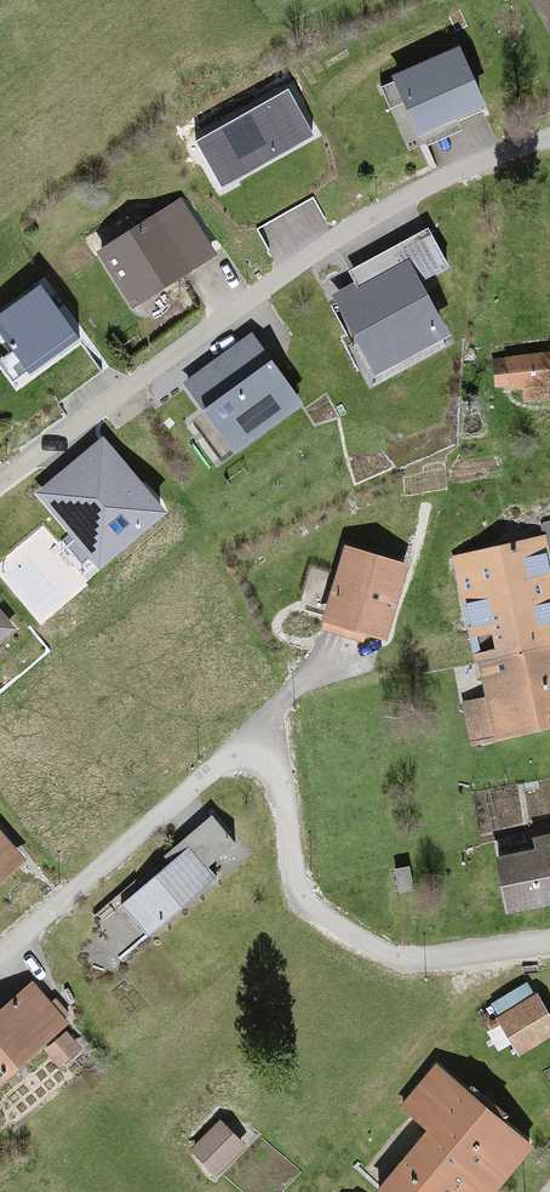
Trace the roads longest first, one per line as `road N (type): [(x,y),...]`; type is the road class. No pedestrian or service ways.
road 1 (residential): [(0,947),(240,754),(255,756),(275,776),(295,876),(315,911),(336,926),(406,959),(549,941)]
road 2 (residential): [(549,139),(448,176),(303,260),(0,480)]

